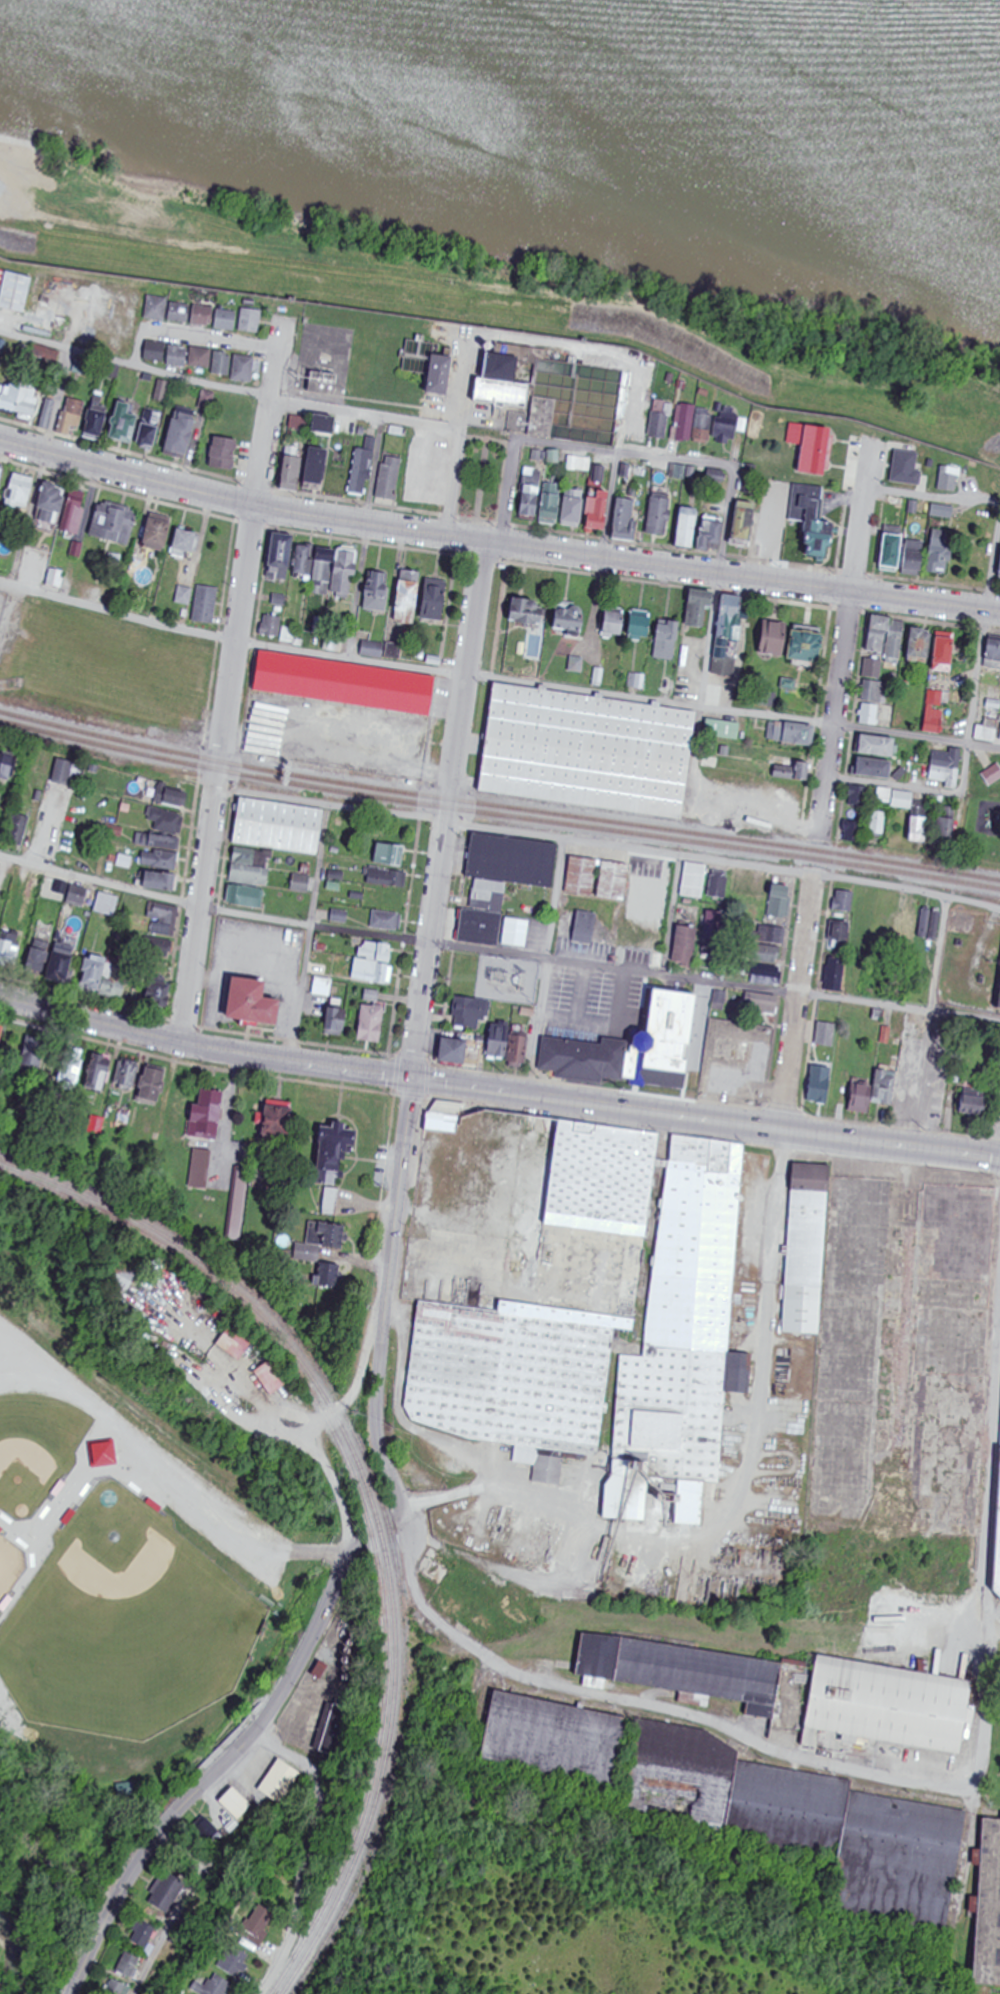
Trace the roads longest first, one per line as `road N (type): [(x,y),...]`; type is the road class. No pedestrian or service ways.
road 1 (secondary): [(999,613),(253,505),(0,441)]
road 2 (secondary): [(999,1161),(292,1063),(0,998)]
road 3 (residential): [(179,1043),(277,349)]
road 4 (residential): [(979,1794),(843,1769),(690,1715),(514,1674),(421,1604),(405,1509)]
road 5 (residential): [(418,1080),(488,542)]
road 6 (tertiary): [(75,1993),(158,1835),(273,1712),(360,1541)]
road 7 (tertiary): [(405,1509),(377,1423),(418,1080)]
road 8 (residential): [(819,833),(876,449)]
road 9 (residential): [(445,536),(459,432),(268,401)]
road 10 (residential): [(783,1133),(815,875)]
road 11 (residential): [(277,349),(143,331),(135,365)]
road 12 (residential): [(618,453),(736,475)]

